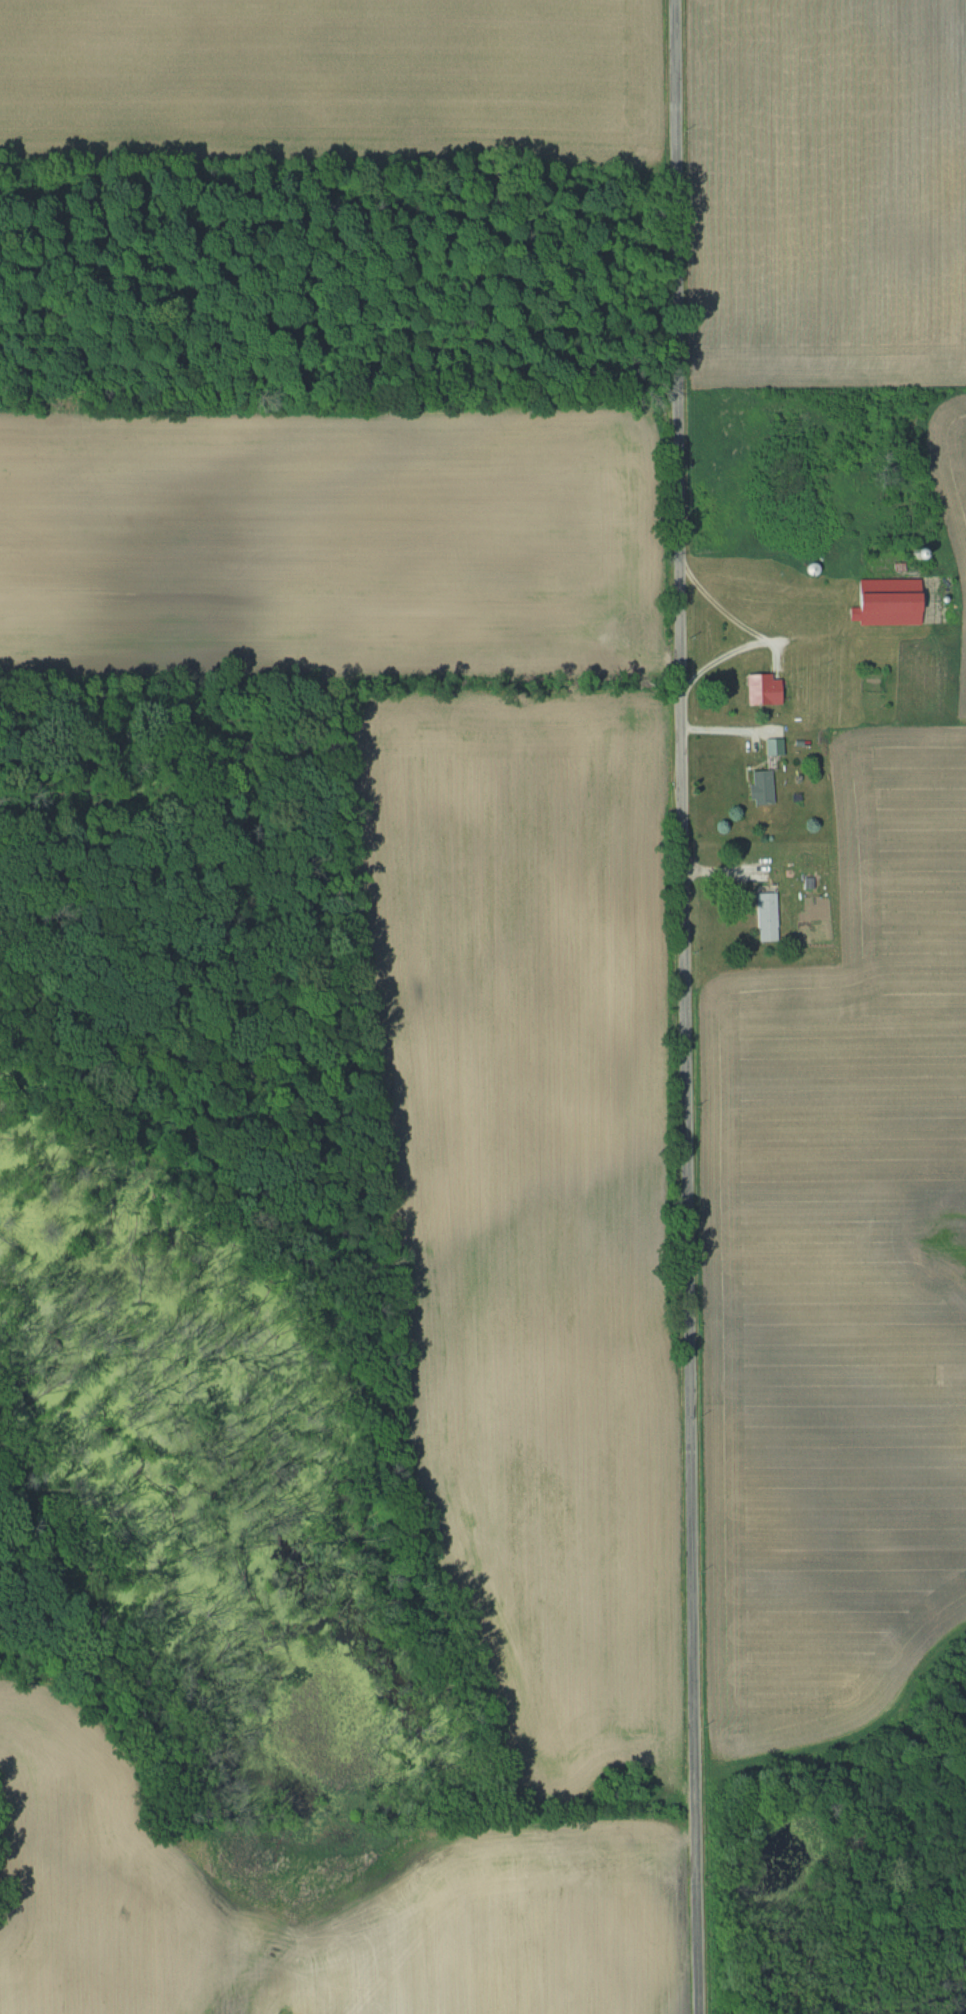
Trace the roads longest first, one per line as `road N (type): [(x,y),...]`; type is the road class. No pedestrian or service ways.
road 1 (residential): [(701,2013),(675,0)]

